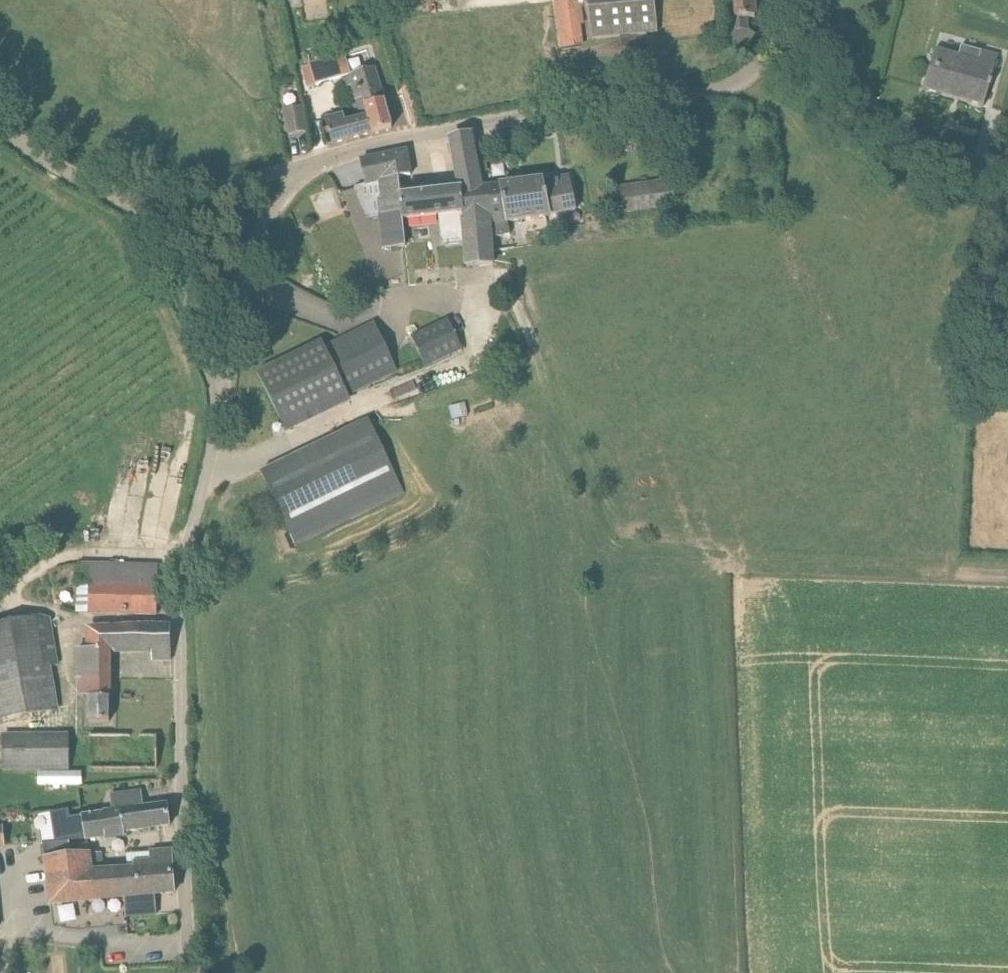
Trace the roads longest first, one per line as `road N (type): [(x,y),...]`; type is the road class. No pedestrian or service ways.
road 1 (unclassified): [(195,972),(185,911),(179,598),(222,396)]
road 2 (unclassified): [(312,164),(473,123),(723,87),(758,62),(777,0)]
road 3 (unclassified): [(1007,167),(934,150),(883,119),(838,61),(815,0)]
road 4 (unclassified): [(222,396),(252,244),(312,164)]
road 5 (unclassified): [(222,396),(173,260),(133,200)]
road 6 (unclassified): [(133,200),(312,164)]
road 7 (unclassified): [(133,200),(62,167),(0,125)]

